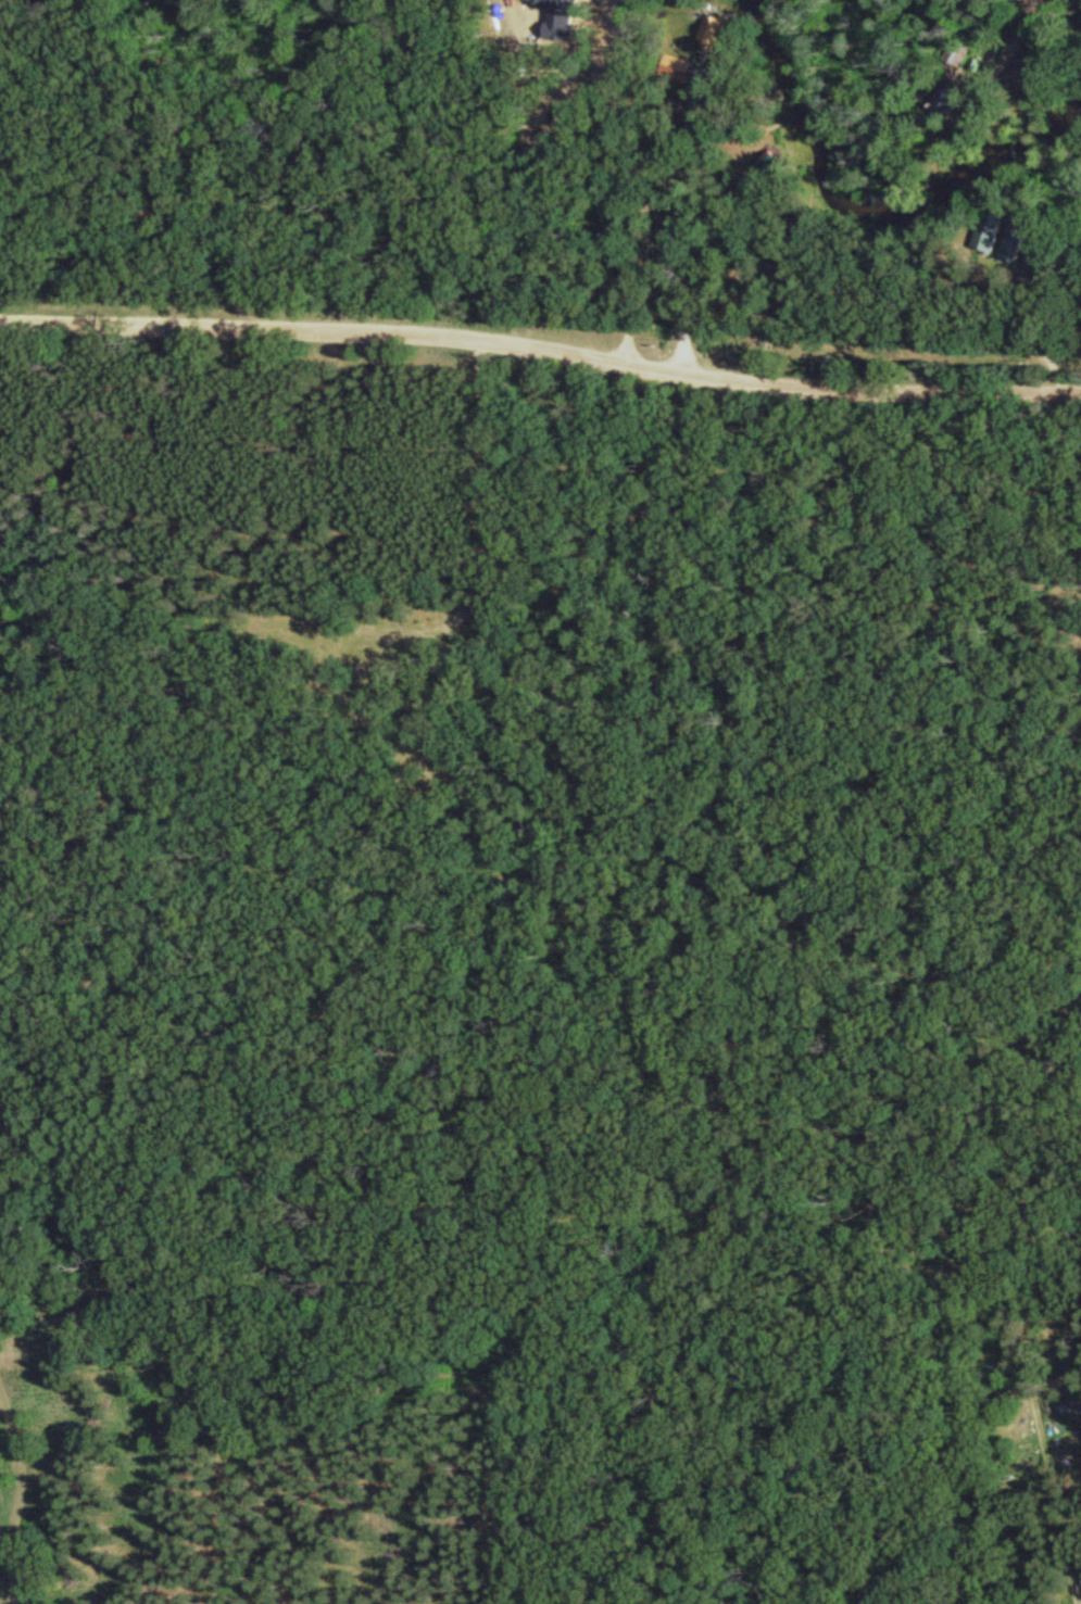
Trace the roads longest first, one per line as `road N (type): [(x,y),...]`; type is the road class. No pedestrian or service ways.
road 1 (residential): [(1080,391),(780,389),(374,329),(0,318)]

